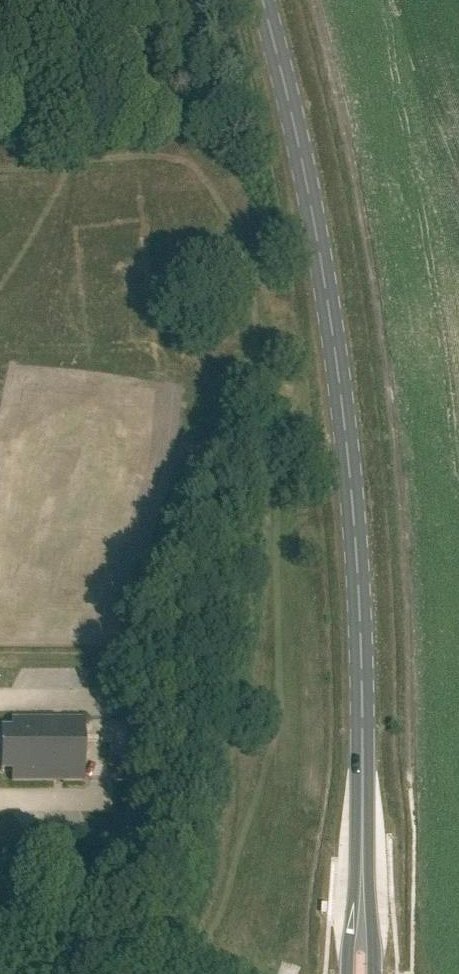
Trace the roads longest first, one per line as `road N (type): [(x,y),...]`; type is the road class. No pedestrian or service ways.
road 1 (primary): [(360,882),(360,576),(345,422),(292,96),(263,0)]
road 2 (track): [(409,781),(406,576),(392,424),(356,188),(314,0)]

